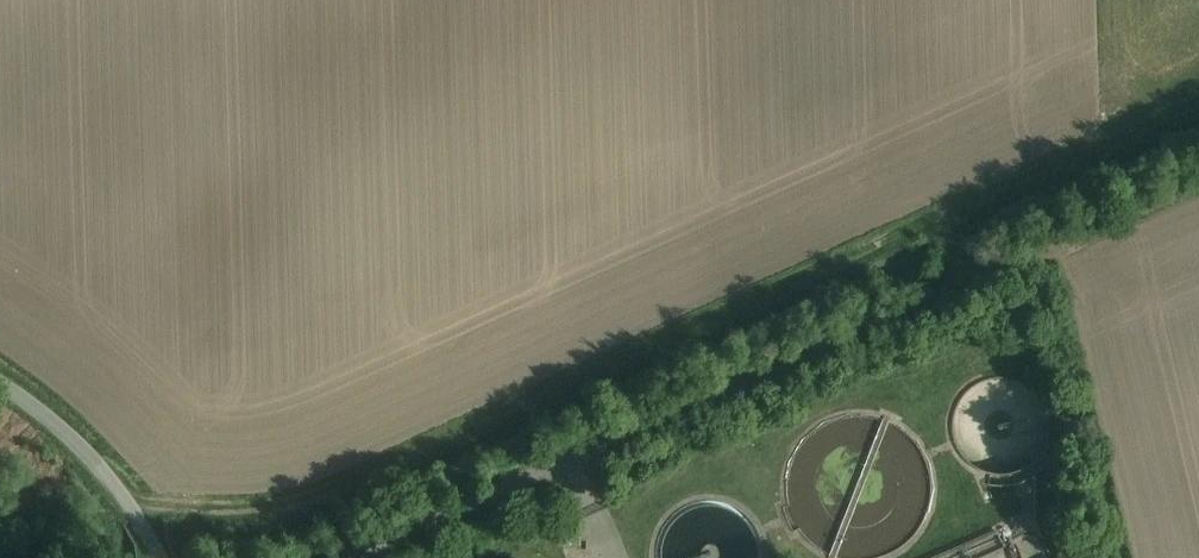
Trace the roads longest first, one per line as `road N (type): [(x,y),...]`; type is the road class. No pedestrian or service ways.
road 1 (track): [(1198,179),(659,421)]
road 2 (unclassified): [(0,377),(110,479),(159,557)]

